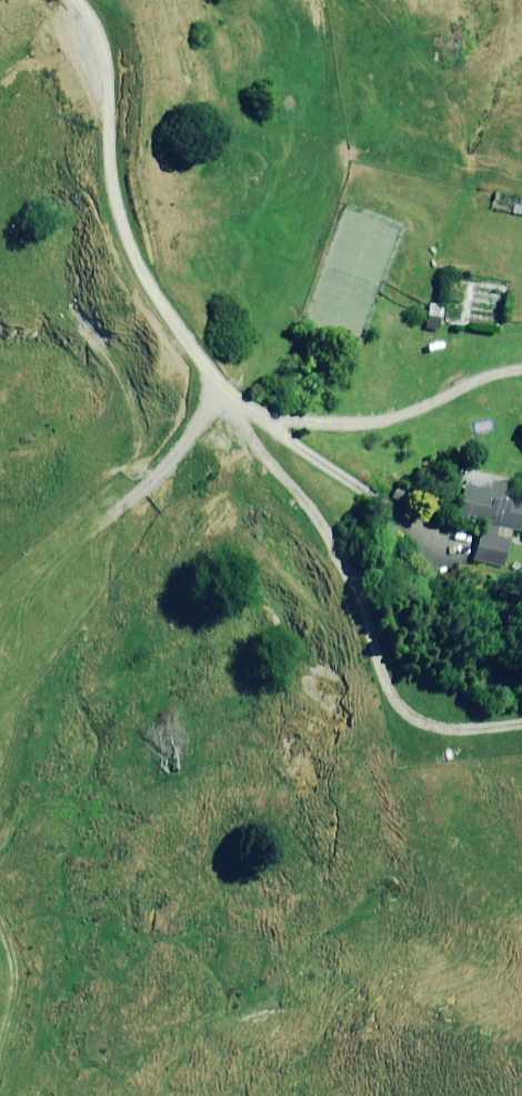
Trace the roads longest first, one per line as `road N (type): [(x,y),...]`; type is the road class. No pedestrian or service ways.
road 1 (track): [(241,405),(249,436),(328,534),(405,712),(449,731),(521,723)]
road 2 (track): [(316,0),(335,162),(314,236),(232,396)]
road 3 (track): [(0,656),(50,565),(160,475),(225,389)]
road 4 (track): [(0,1047),(14,989),(0,925)]

